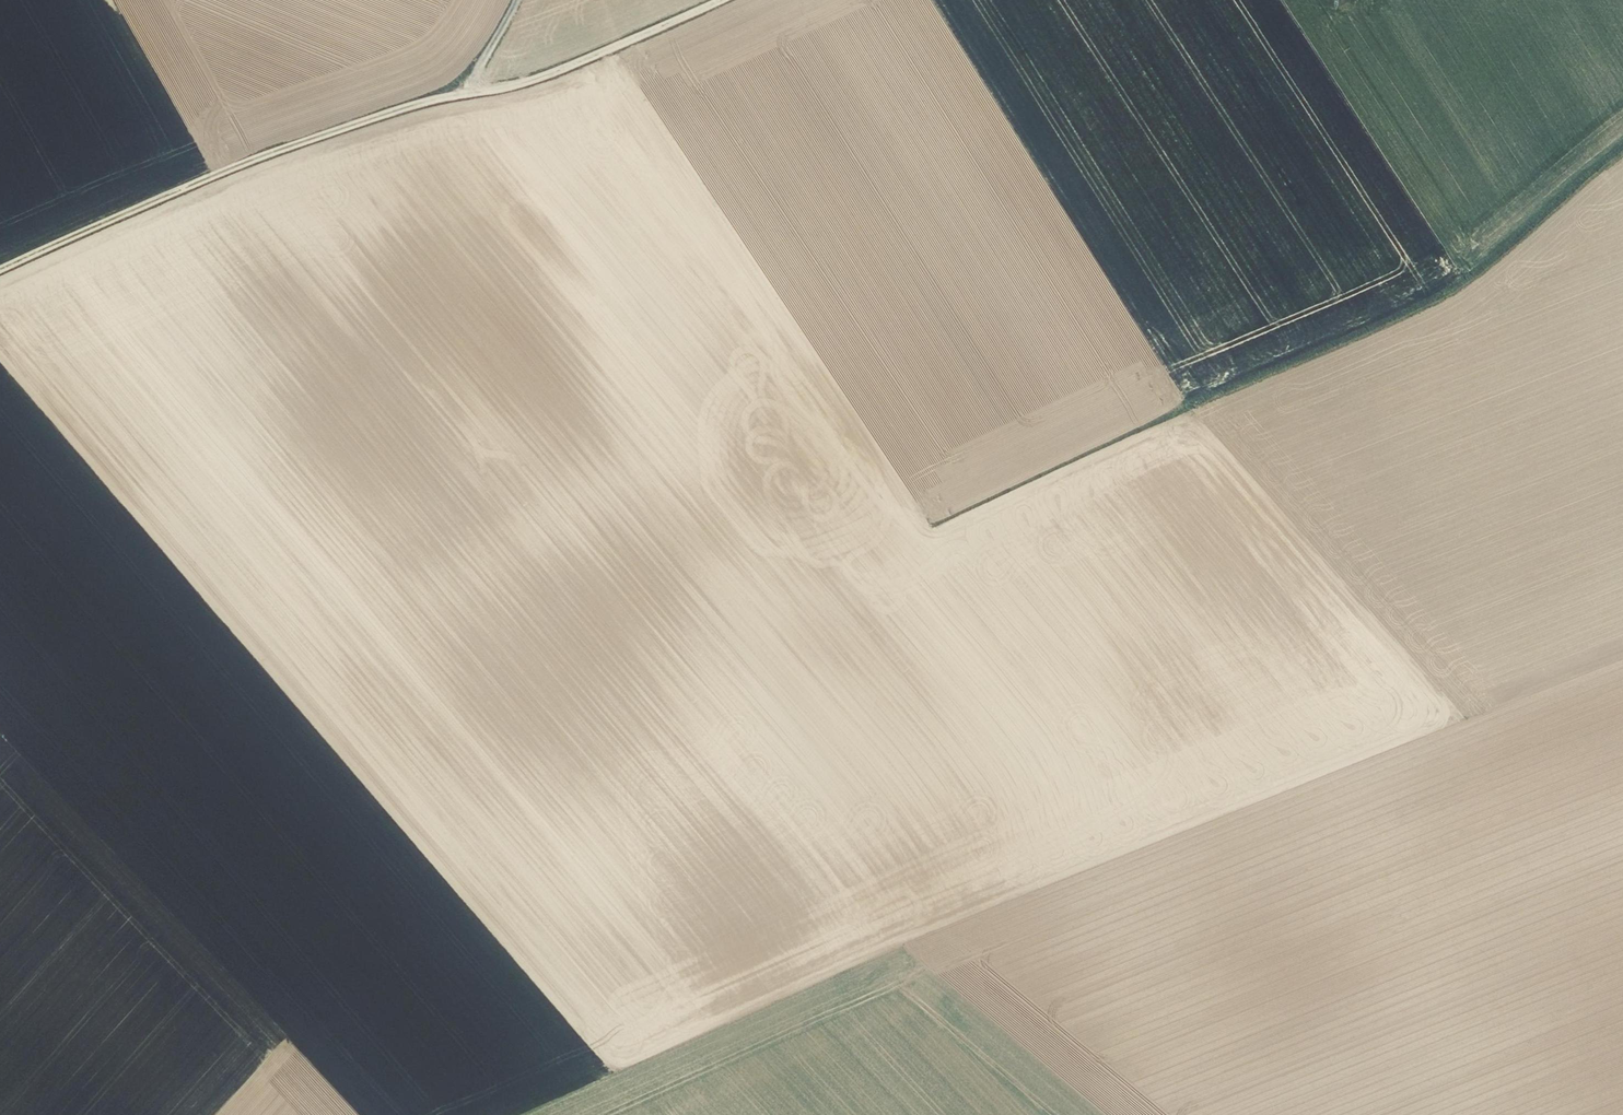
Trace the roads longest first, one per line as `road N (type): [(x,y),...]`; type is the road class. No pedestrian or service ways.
road 1 (track): [(0,272),(293,147)]
road 2 (track): [(728,0),(554,75),(460,97)]
road 3 (track): [(460,97),(293,147)]

